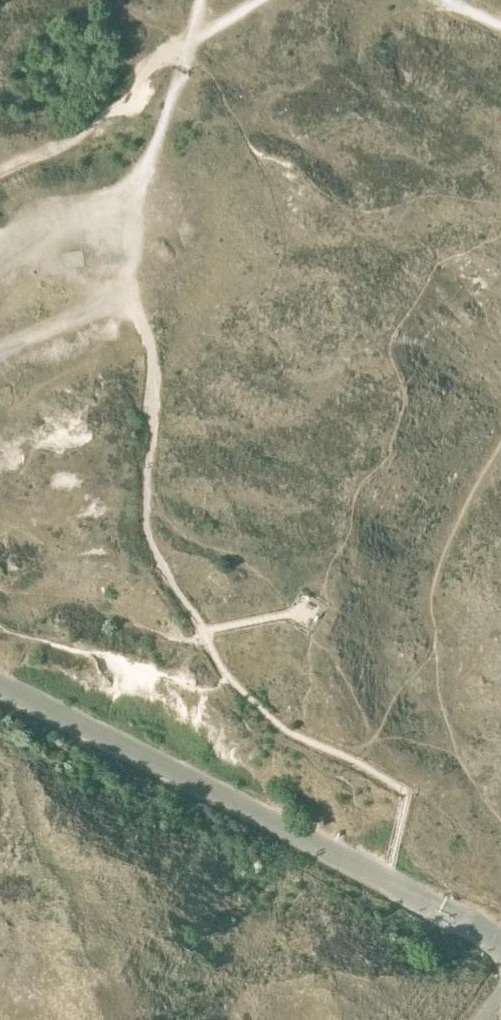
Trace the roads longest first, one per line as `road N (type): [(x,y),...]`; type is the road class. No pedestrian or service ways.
road 1 (unclassified): [(390,881),(0,682)]

